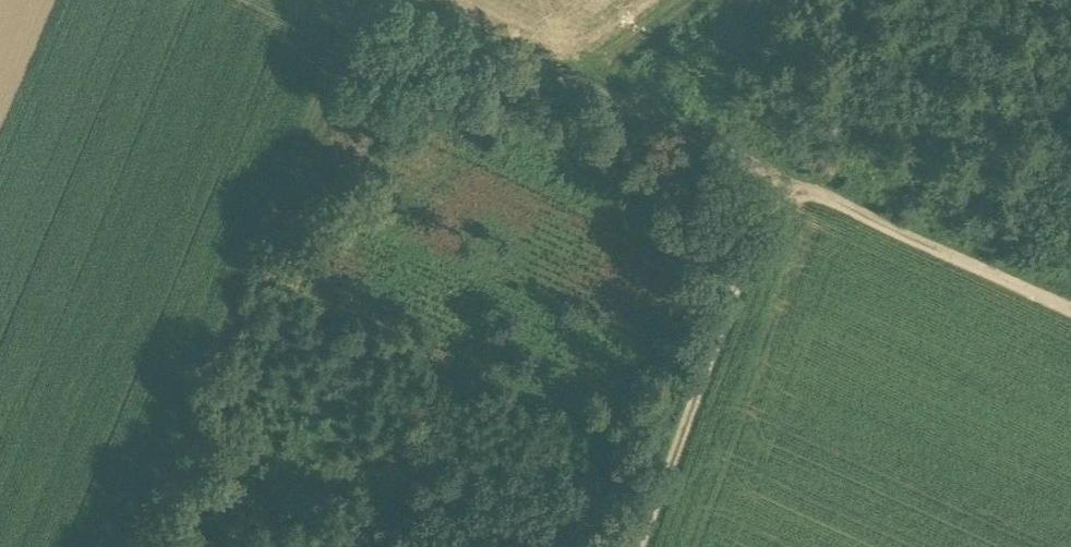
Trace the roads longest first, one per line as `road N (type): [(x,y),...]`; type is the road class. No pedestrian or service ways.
road 1 (track): [(638,546),(779,179),(1070,312)]
road 2 (track): [(136,546),(363,0)]
road 3 (track): [(779,179),(381,0)]
road 4 (track): [(613,105),(731,0)]

